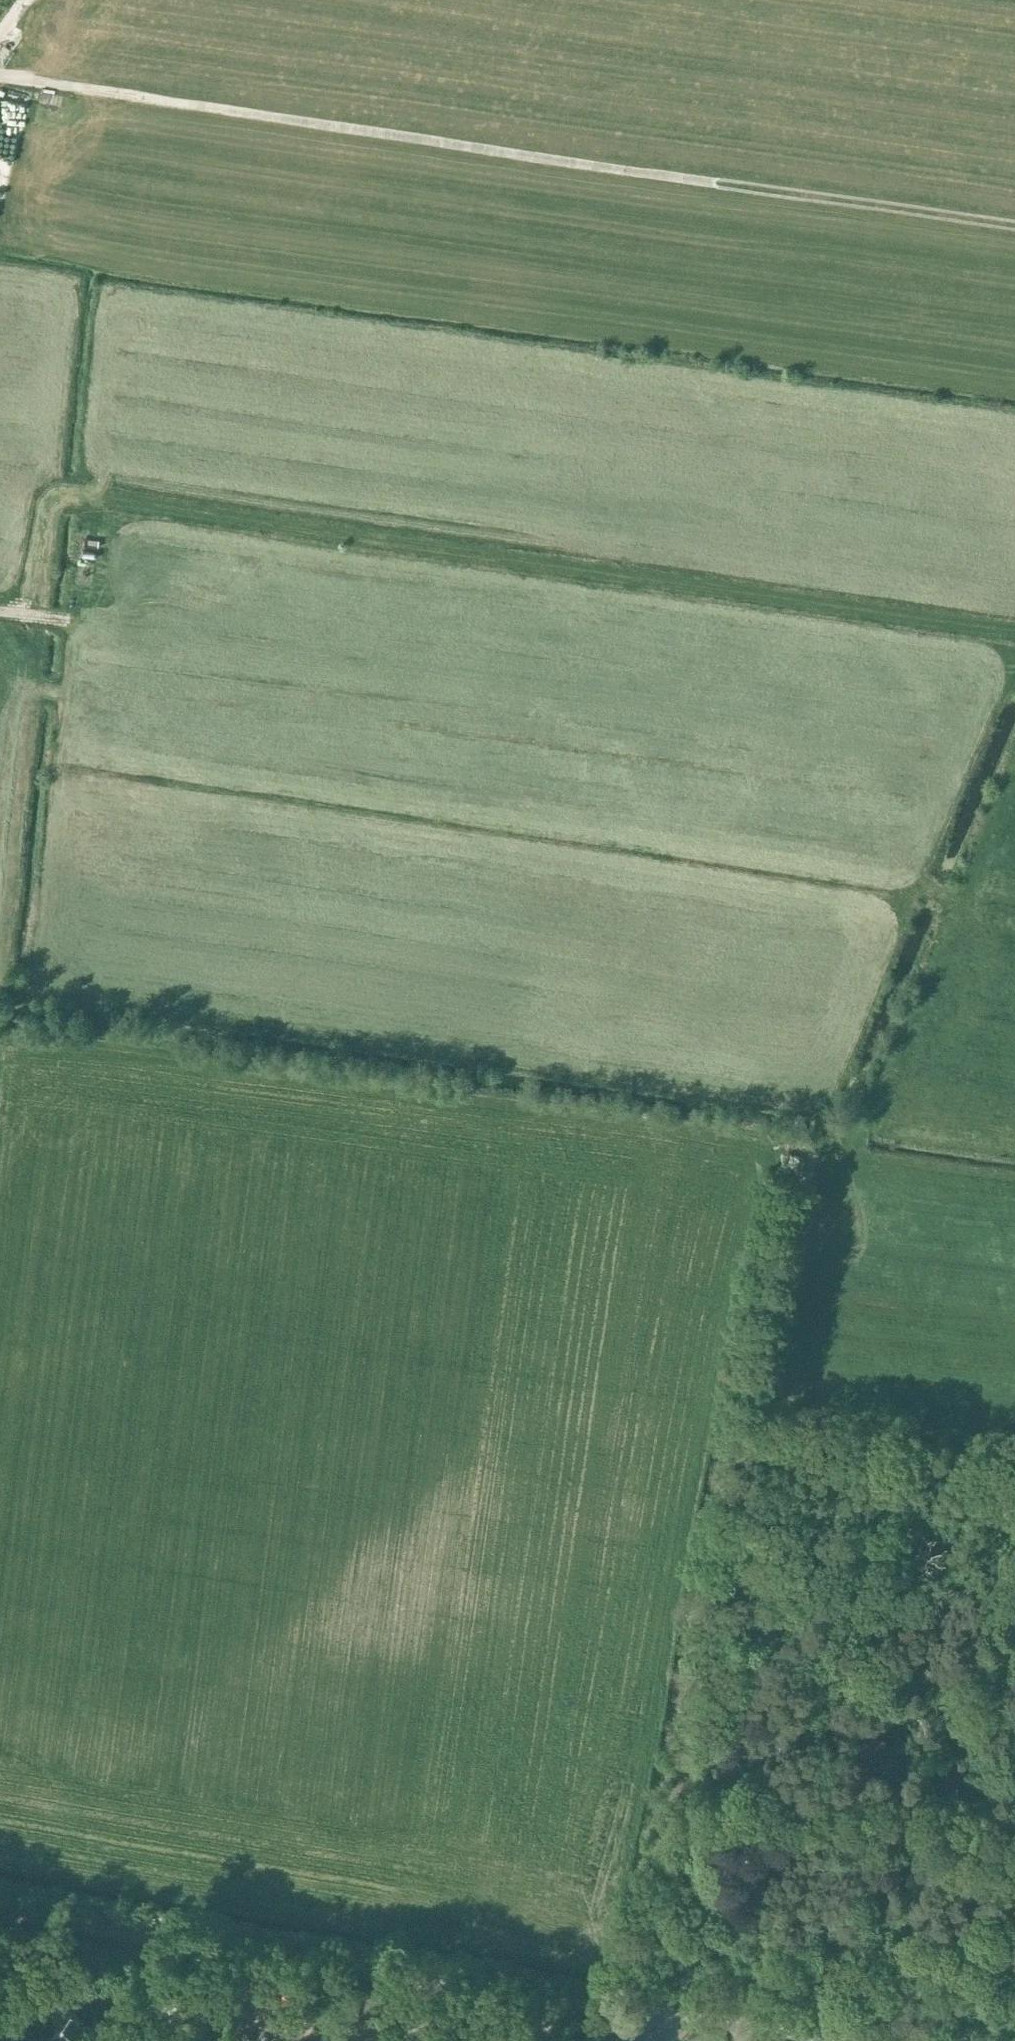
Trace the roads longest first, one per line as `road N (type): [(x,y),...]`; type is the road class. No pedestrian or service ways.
road 1 (track): [(1014,226),(0,75)]
road 2 (unclassified): [(759,2025),(553,2003),(0,1915)]

